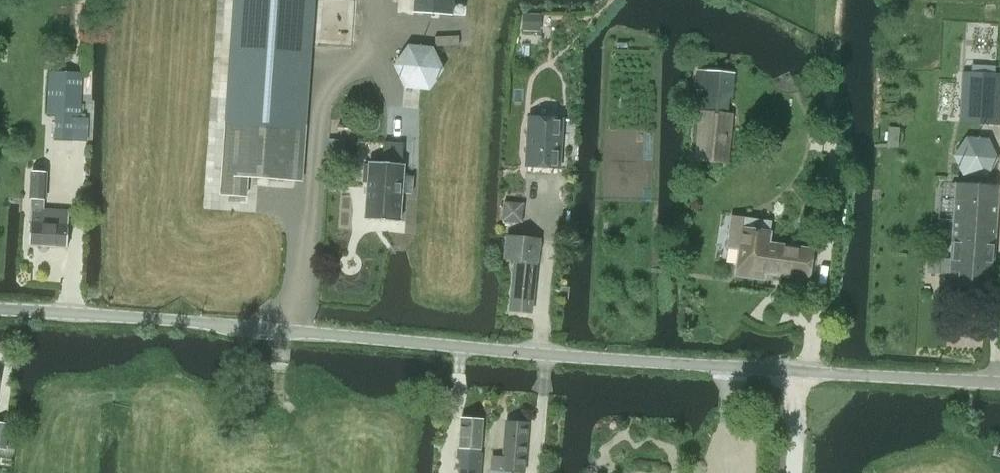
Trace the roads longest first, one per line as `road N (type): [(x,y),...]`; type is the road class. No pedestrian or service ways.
road 1 (unclassified): [(999,381),(805,374),(0,307)]
road 2 (track): [(69,424),(82,401),(123,394),(265,437),(291,400),(278,325),(191,250),(205,0)]

